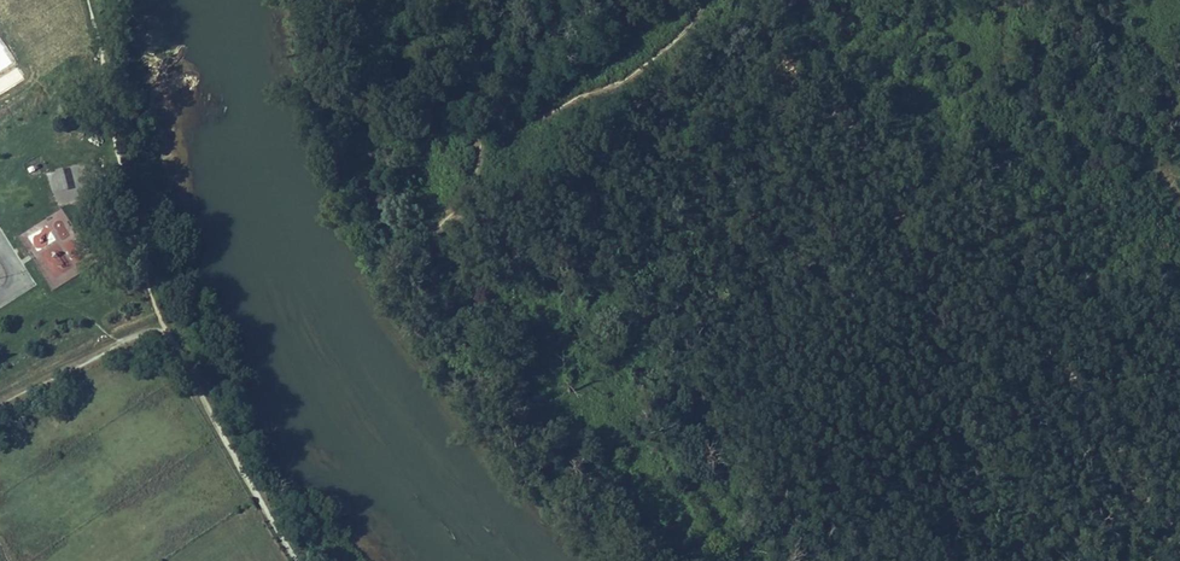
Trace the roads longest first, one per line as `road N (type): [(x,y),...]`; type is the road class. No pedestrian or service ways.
road 1 (track): [(1179,516),(1133,439),(976,294),(776,46),(801,0)]

